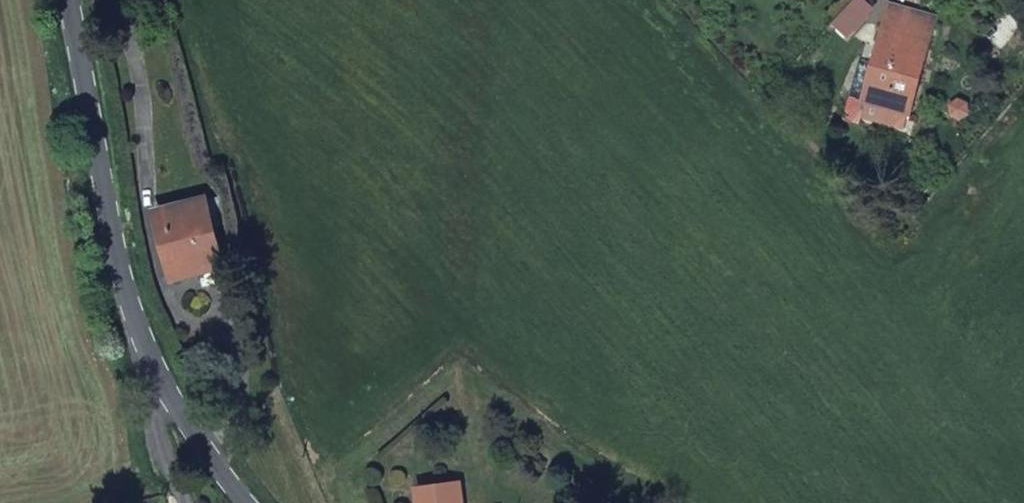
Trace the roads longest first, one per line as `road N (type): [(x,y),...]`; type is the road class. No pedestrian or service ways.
road 1 (unclassified): [(69,0),(118,262),(141,338),(167,394),(246,502)]

